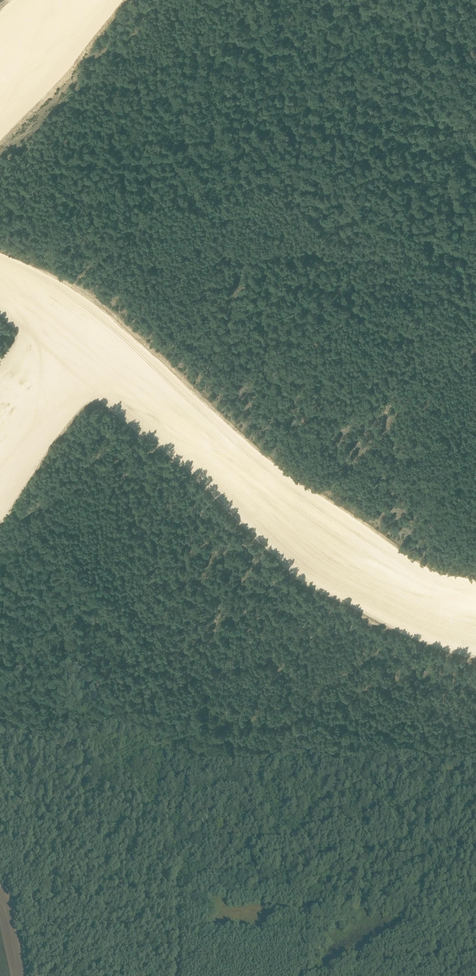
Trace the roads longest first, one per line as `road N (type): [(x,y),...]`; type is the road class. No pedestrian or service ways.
road 1 (track): [(475,616),(445,613),(392,589),(274,512),(116,365),(0,287)]
road 2 (track): [(0,116),(105,0)]

